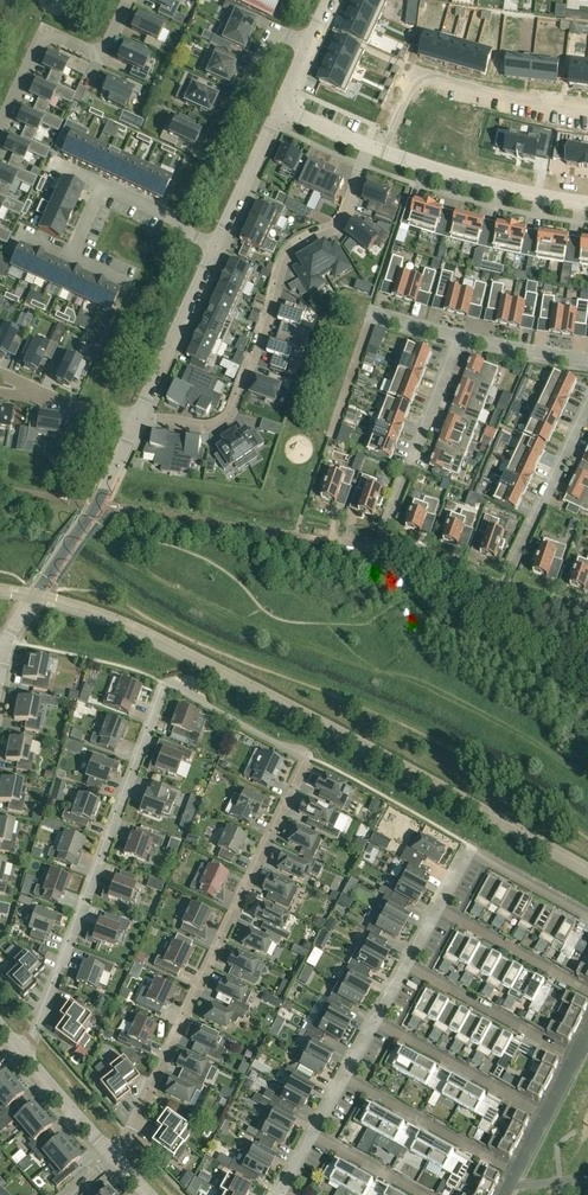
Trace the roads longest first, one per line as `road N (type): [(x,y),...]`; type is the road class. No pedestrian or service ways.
road 1 (residential): [(112,1157),(306,756)]
road 2 (residential): [(138,415),(201,425),(227,417),(288,250),(343,220),(372,146)]
road 3 (residential): [(18,1051),(37,1027),(166,685)]
road 4 (residential): [(5,645),(89,518),(138,415)]
road 5 (residential): [(308,43),(278,34),(265,46),(182,221)]
road 6 (residential): [(0,129),(43,37),(100,53),(129,0)]
road 7 (residential): [(384,150),(496,185),(587,202)]
road 8 (residential): [(460,335),(387,524)]
road 9 (residential): [(438,910),(472,853),(587,919)]
road 10 (unclassified): [(516,1173),(343,1080)]
road 11 (unclassified): [(544,1117),(374,1024)]
road 12 (unclassified): [(573,1060),(405,969)]
road 13 (residential): [(587,399),(513,570)]
road 14 (residential): [(138,415),(215,246)]
road 15 (residential): [(418,72),(498,94),(587,106)]
road 16 (unclassified): [(587,992),(438,910)]
road 17 (residential): [(215,246),(280,106)]
road 18 (residential): [(112,1157),(18,1051)]
road 19 (residential): [(587,359),(460,335)]
road 20 (unclassified): [(420,1194),(313,1136)]

